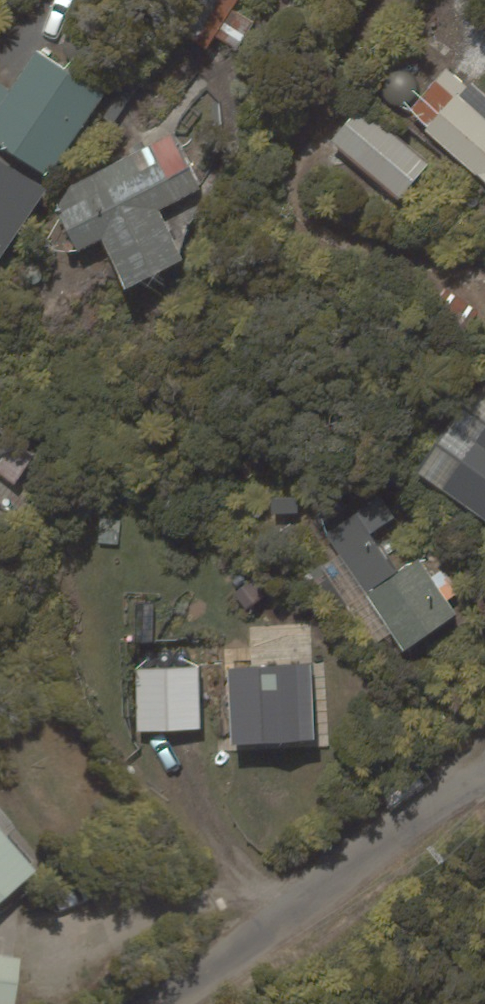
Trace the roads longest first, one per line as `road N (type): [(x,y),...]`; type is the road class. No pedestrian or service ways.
road 1 (residential): [(161,1003),(484,779)]

